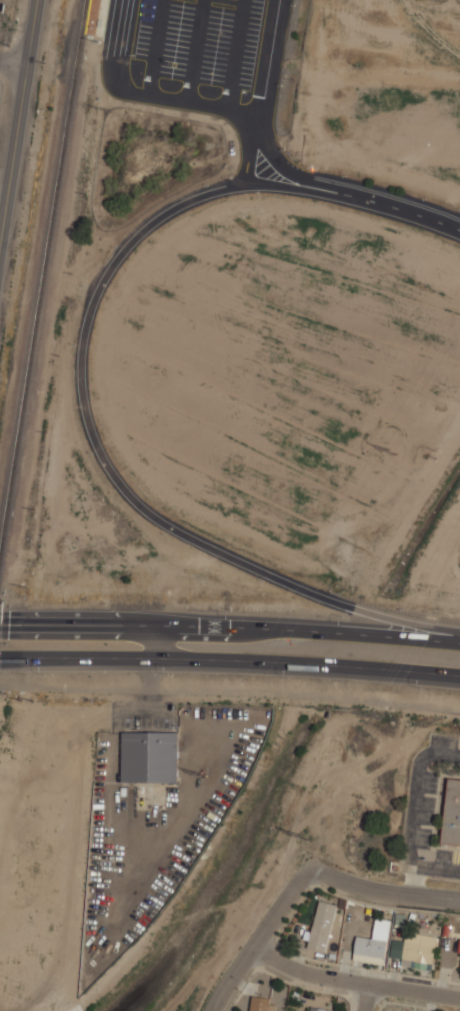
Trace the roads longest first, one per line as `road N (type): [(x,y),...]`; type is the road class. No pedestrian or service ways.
road 1 (primary): [(459,633),(292,588),(211,552),(125,496),(96,455),(79,389),(85,329),(105,280),(164,215),(244,180)]
road 2 (primary): [(0,656),(237,660),(459,676)]
road 3 (primary): [(459,641),(237,625),(0,624)]
road 4 (secondary): [(34,0),(0,239)]
road 5 (residential): [(251,939),(275,960),(358,986),(459,1001)]
road 6 (residential): [(459,230),(244,180)]
road 7 (residential): [(459,895),(330,875),(308,853)]

